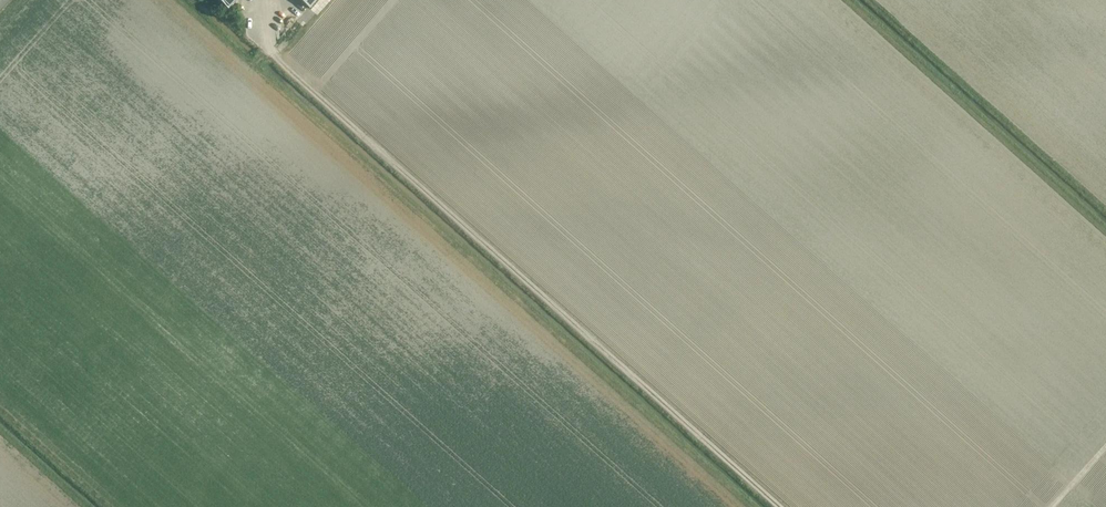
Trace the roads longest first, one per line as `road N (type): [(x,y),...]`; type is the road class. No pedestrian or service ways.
road 1 (track): [(268,0),(280,63),(779,506)]

